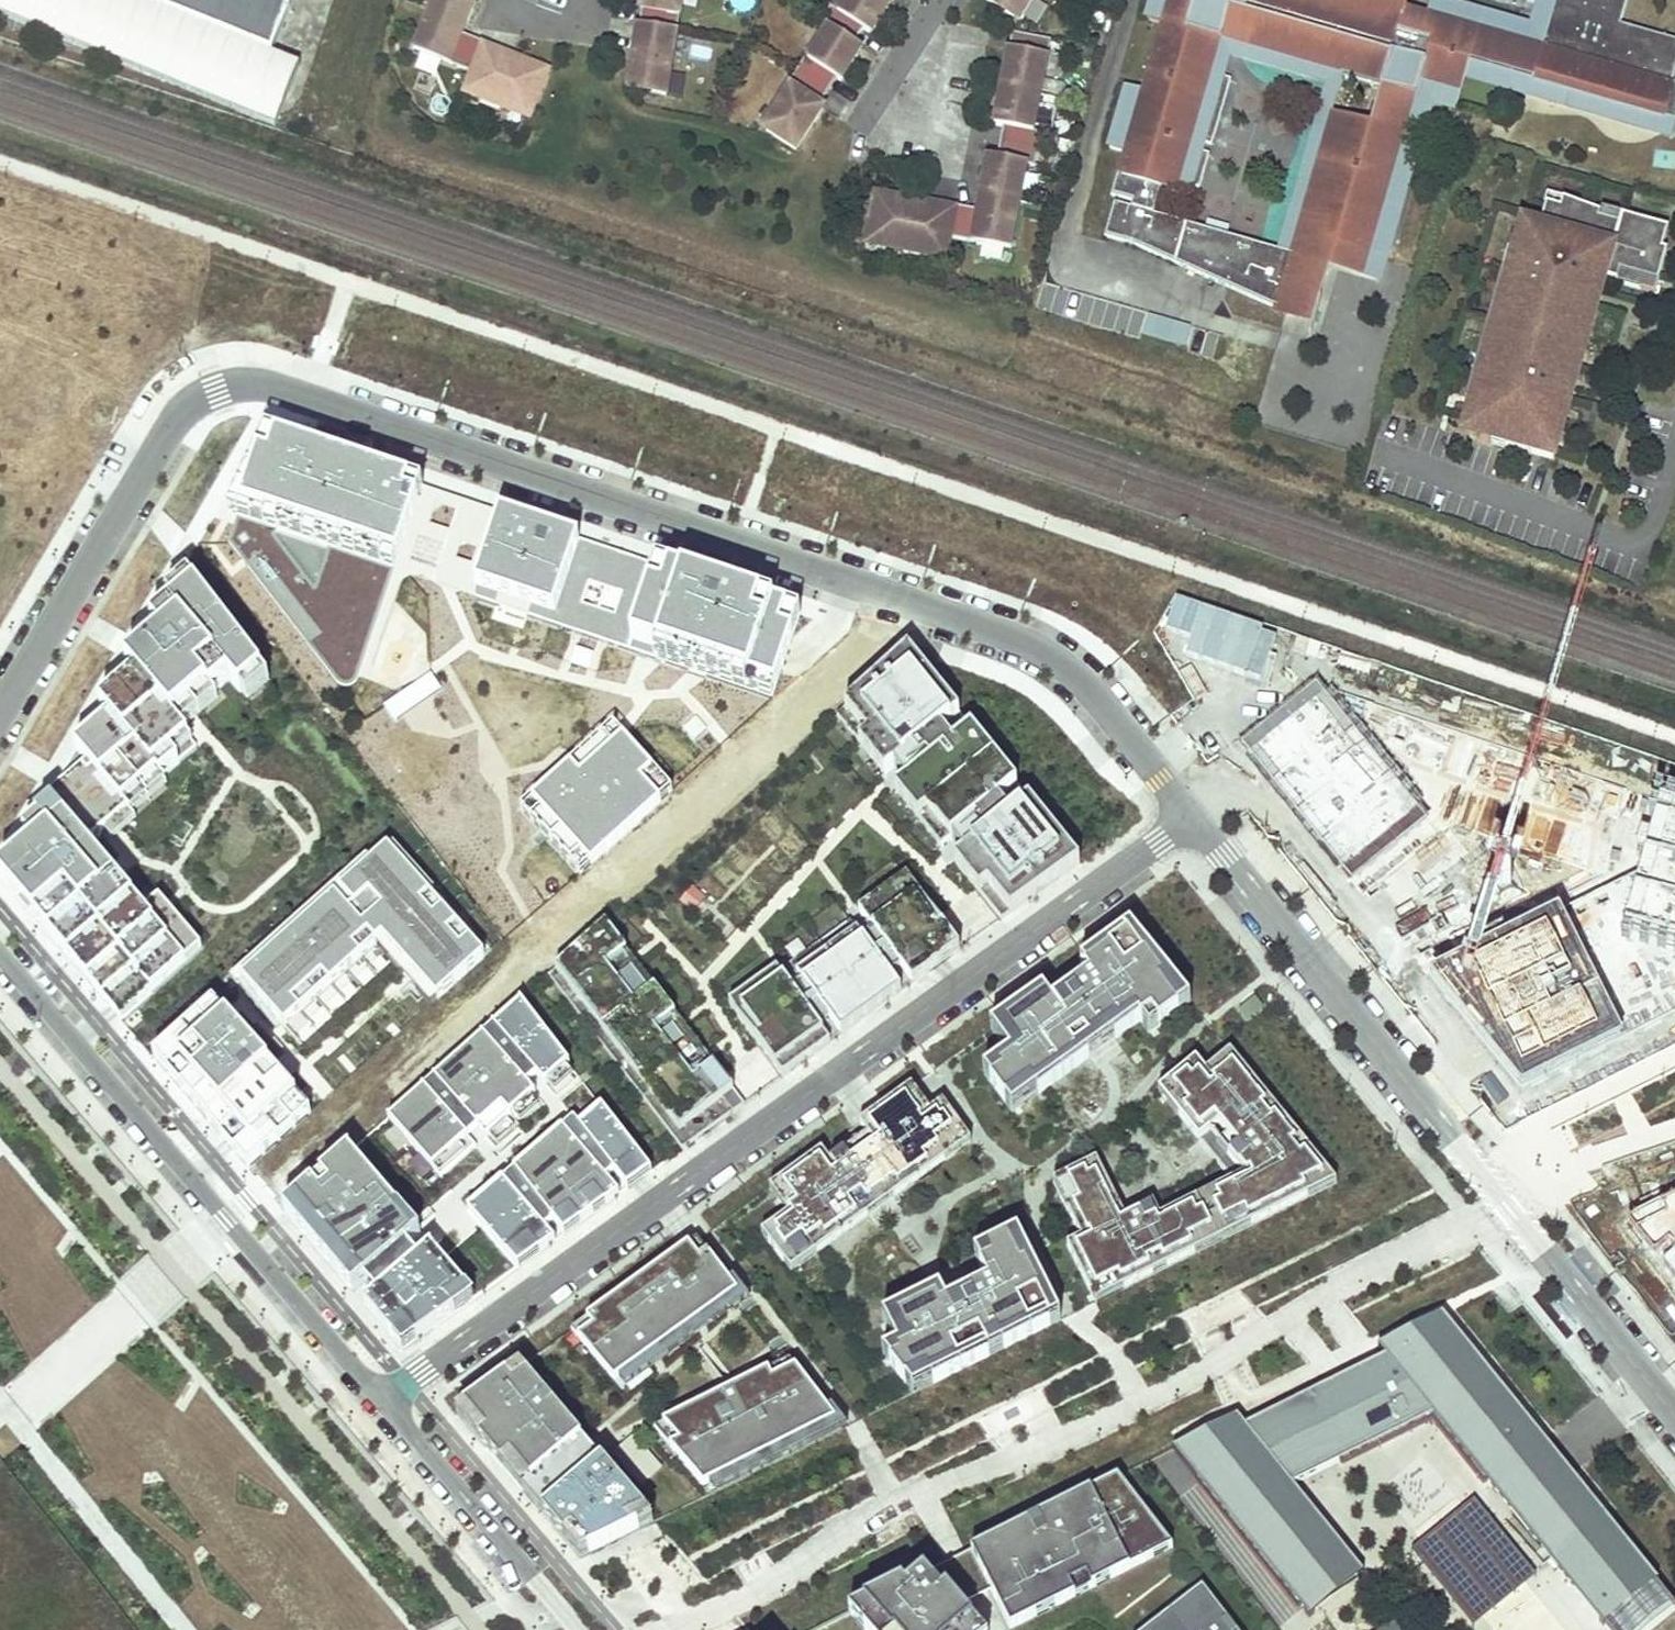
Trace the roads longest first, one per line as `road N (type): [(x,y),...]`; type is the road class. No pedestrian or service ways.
road 1 (residential): [(0,715),(178,415),(222,388),(267,387),(1026,644),(1073,675),(1192,819)]
road 2 (residential): [(385,1402),(1192,819)]
road 3 (residential): [(1192,819),(1674,1414)]
road 4 (residential): [(0,956),(385,1402)]
road 5 (residential): [(385,1402),(577,1629)]

